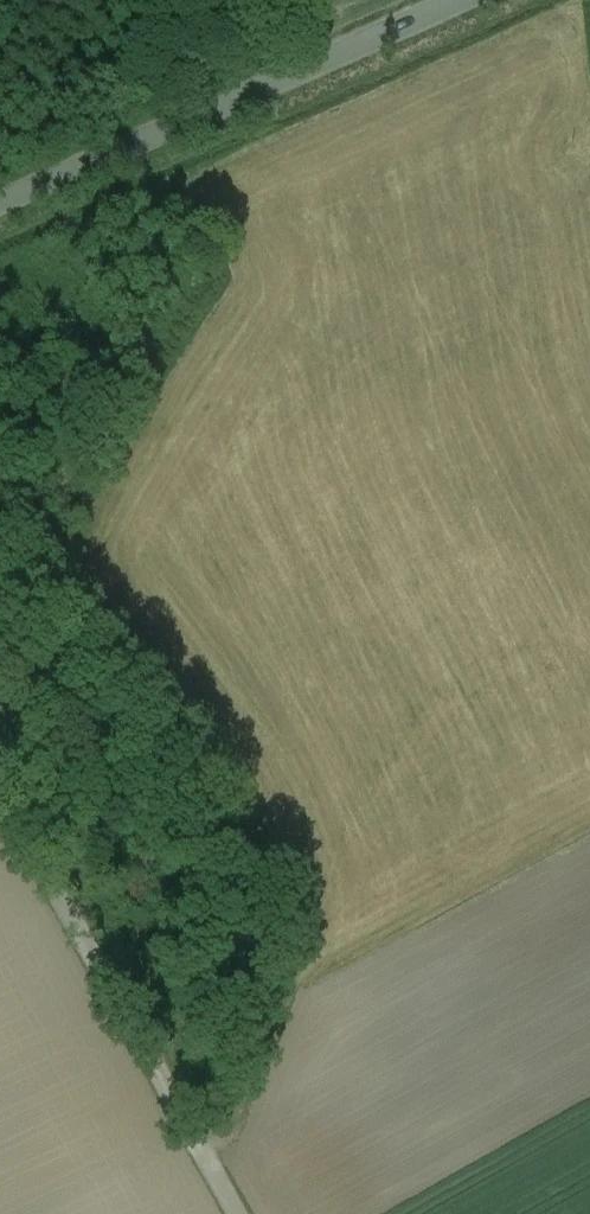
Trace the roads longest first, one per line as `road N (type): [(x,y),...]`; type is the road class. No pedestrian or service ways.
road 1 (unclassified): [(467,0),(0,207)]
road 2 (unclassified): [(0,785),(234,1213)]

